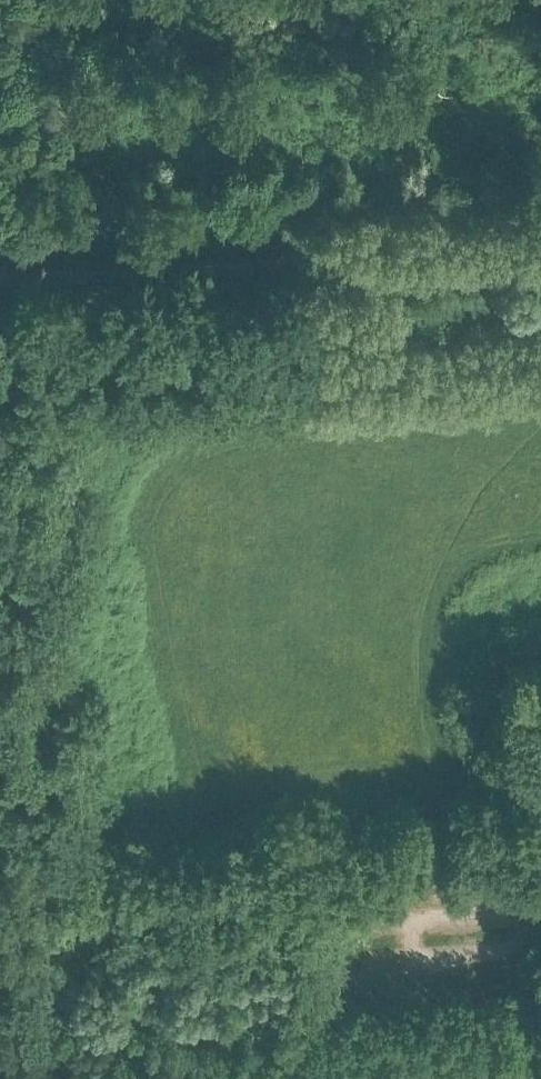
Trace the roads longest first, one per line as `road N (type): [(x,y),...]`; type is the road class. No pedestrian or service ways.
road 1 (unclassified): [(540,916),(406,926)]

